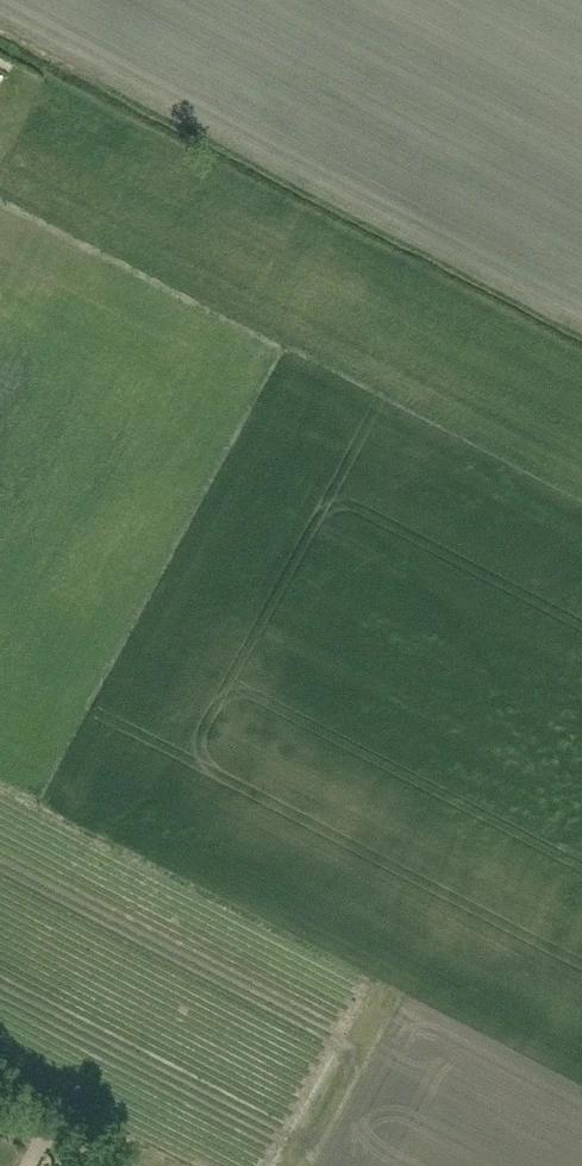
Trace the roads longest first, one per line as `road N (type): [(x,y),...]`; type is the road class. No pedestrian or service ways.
road 1 (unclassified): [(119,1165),(0,1104)]

